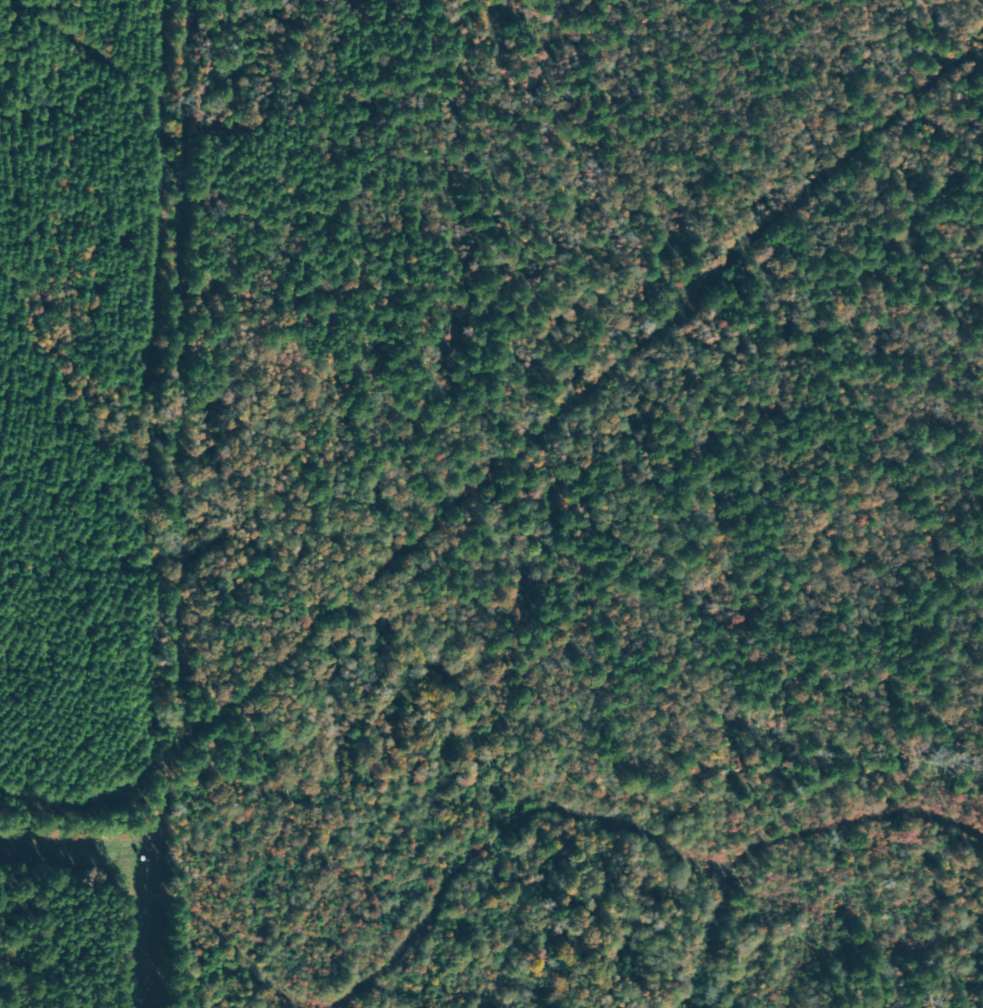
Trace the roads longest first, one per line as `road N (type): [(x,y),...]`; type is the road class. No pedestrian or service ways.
road 1 (track): [(785,555),(725,440),(725,409),(690,343),(614,110),(538,0)]

